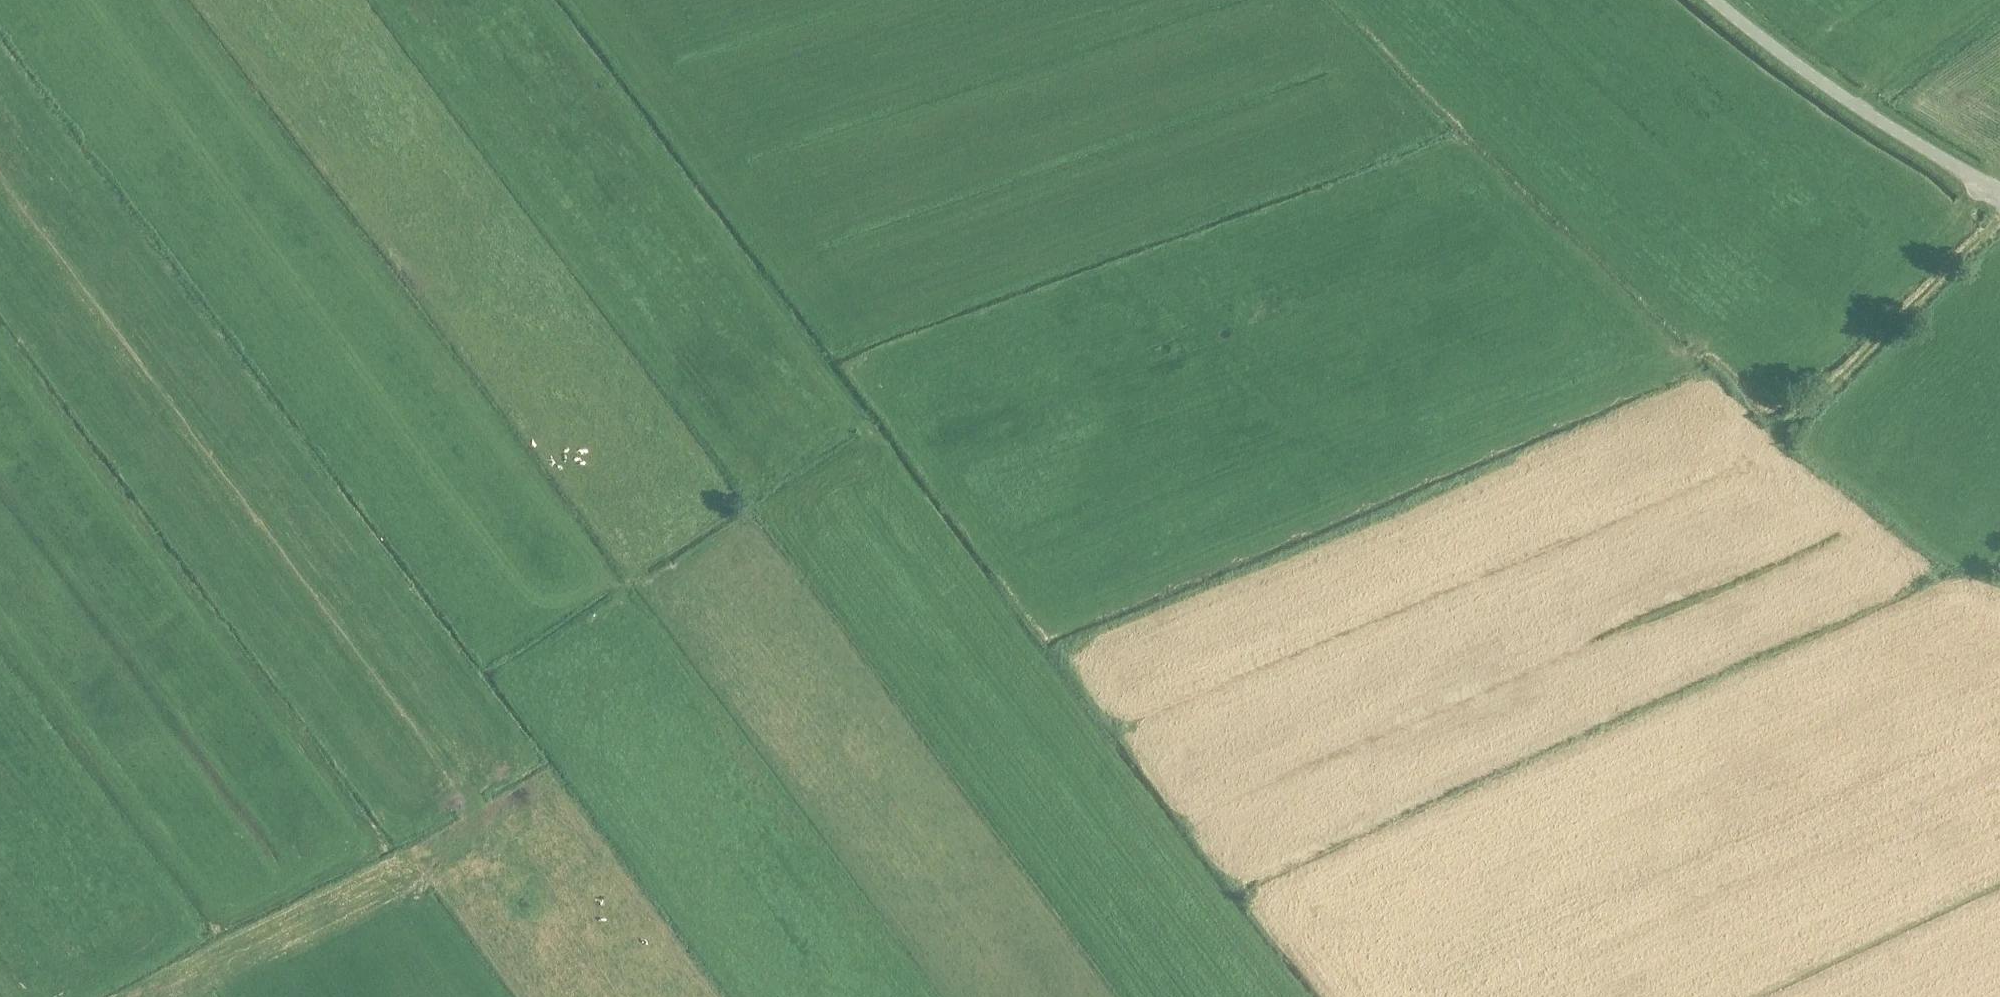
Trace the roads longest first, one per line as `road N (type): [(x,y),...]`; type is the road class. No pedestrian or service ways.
road 1 (unclassified): [(1999,196),(1876,119),(1731,0)]

